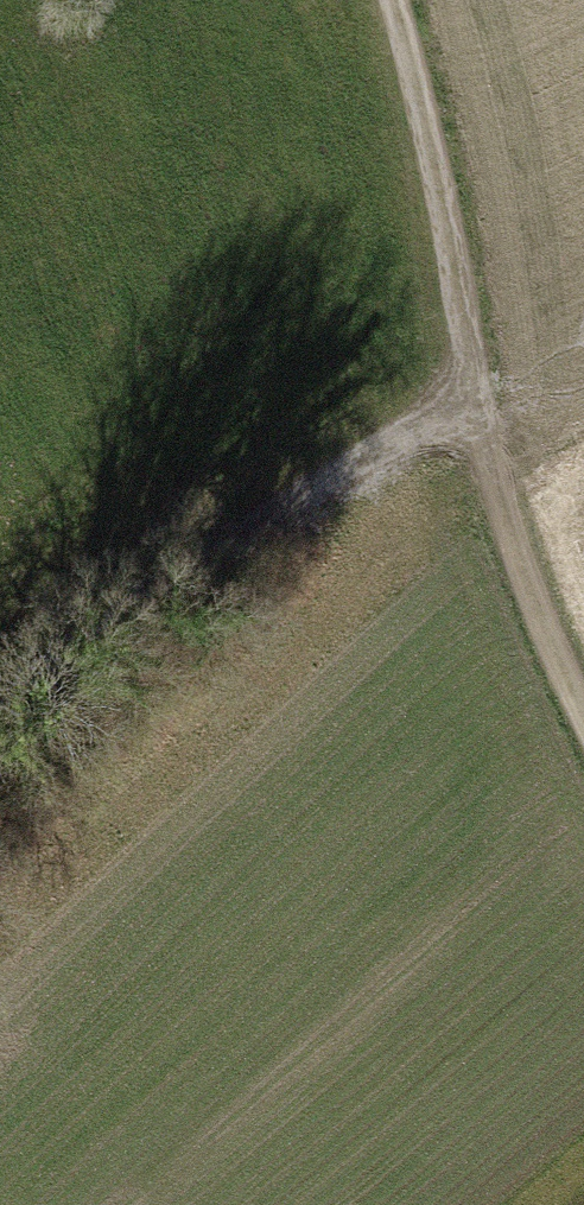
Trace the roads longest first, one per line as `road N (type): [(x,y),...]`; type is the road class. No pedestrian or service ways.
road 1 (track): [(583,753),(470,401),(386,0)]
road 2 (track): [(0,741),(220,545),(470,401)]

